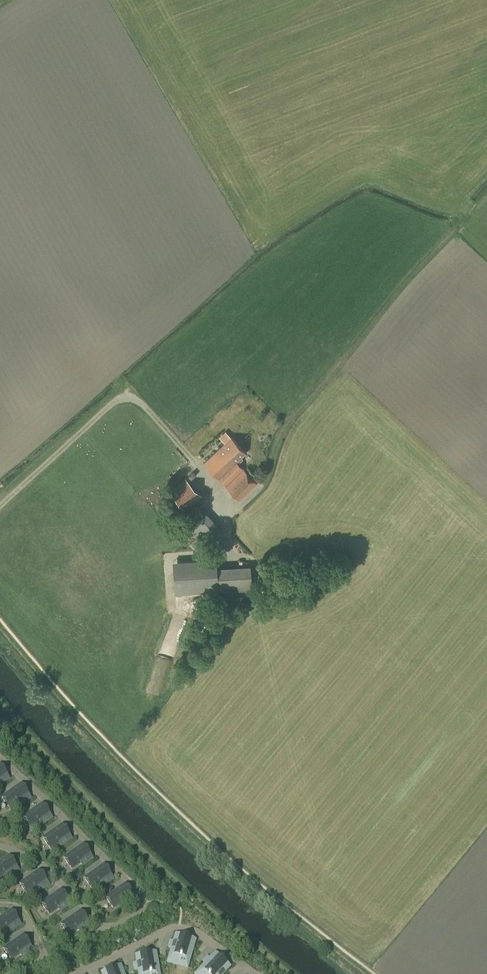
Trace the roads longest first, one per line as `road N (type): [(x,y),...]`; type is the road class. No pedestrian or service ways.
road 1 (track): [(486,200),(399,290),(278,436),(264,484),(234,509),(161,425),(132,398),(118,399)]

